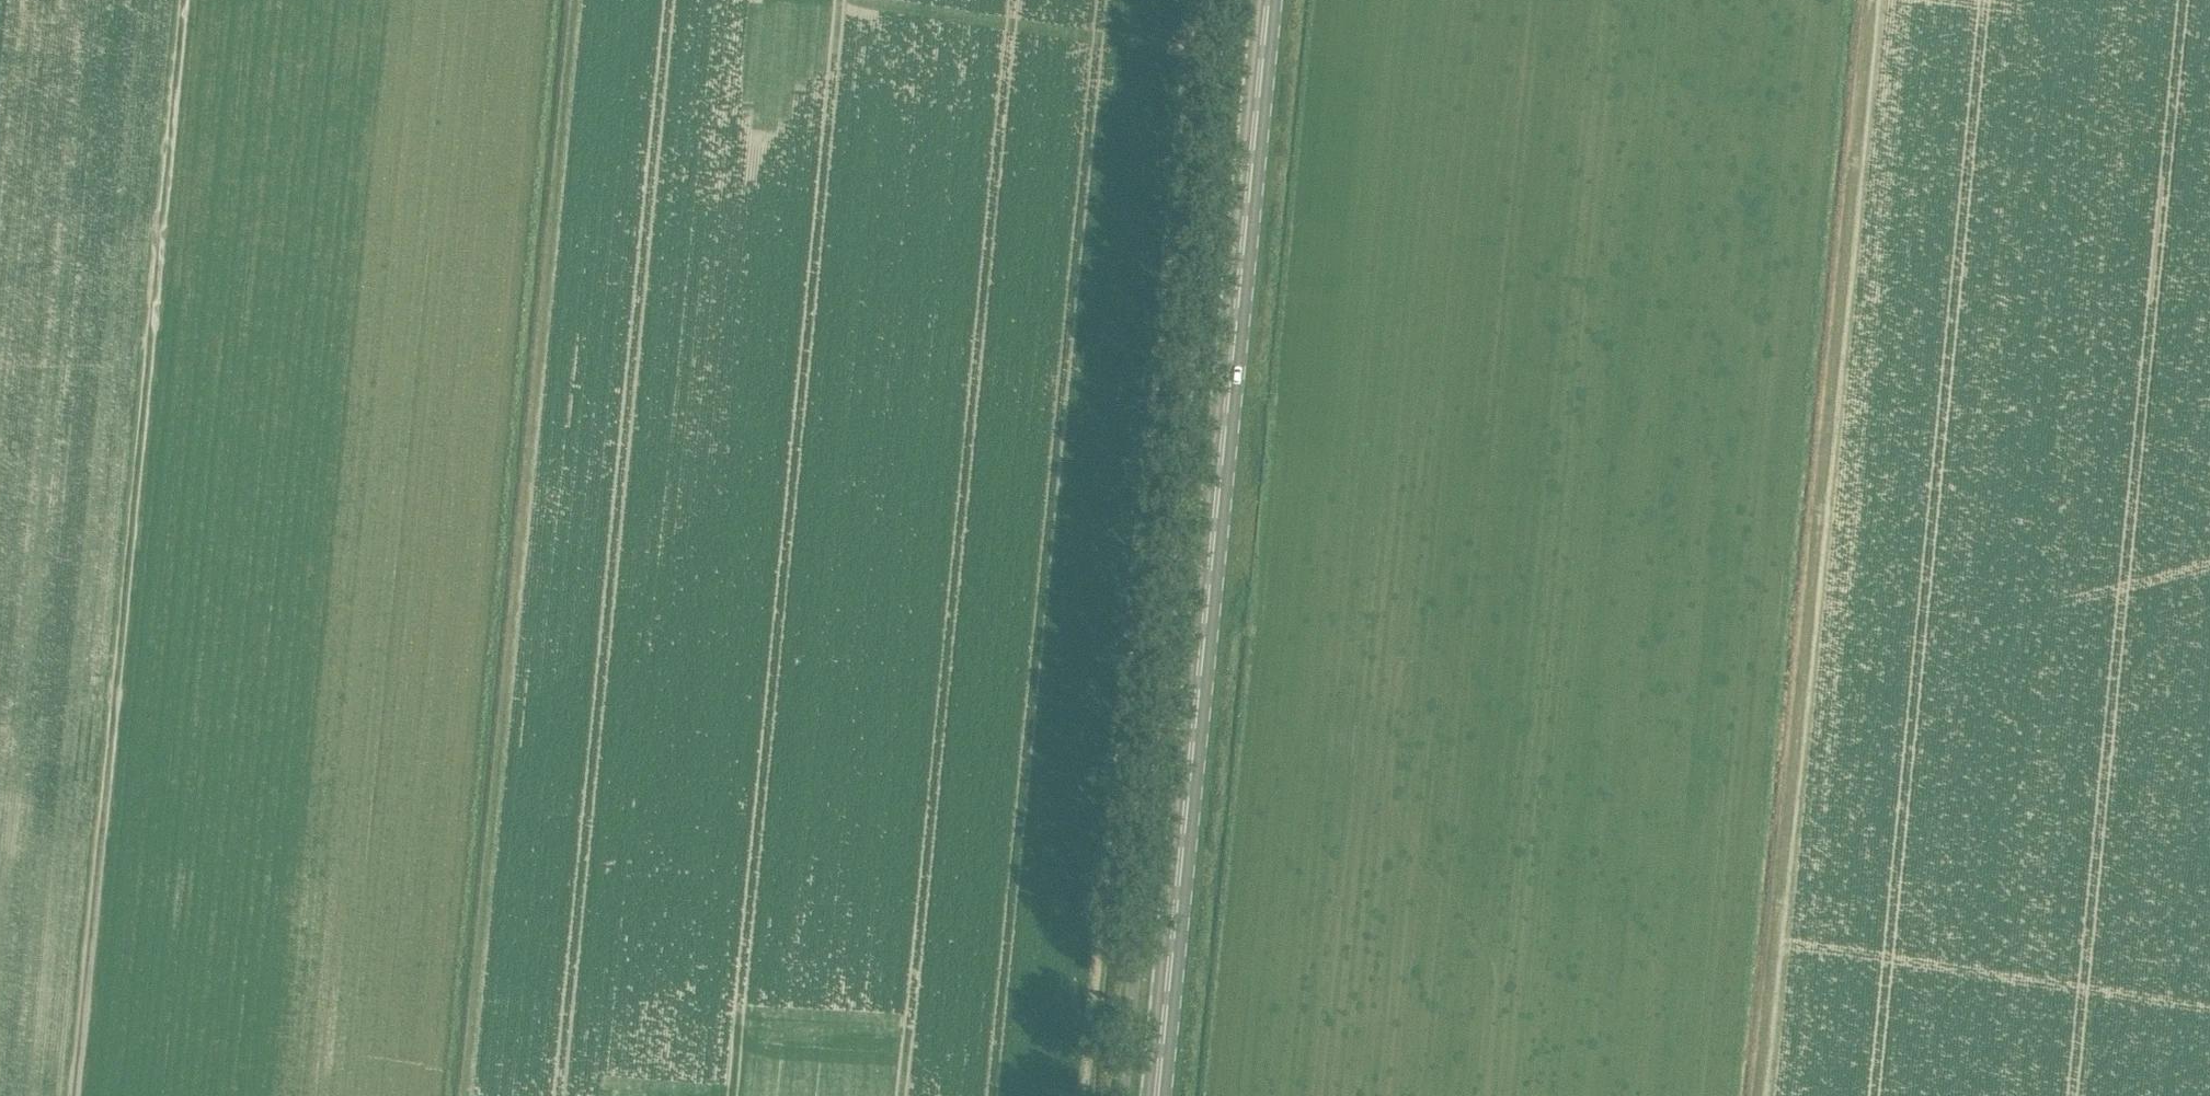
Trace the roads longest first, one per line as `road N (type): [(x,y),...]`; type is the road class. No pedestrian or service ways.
road 1 (primary): [(1155,1095),(1269,0)]

